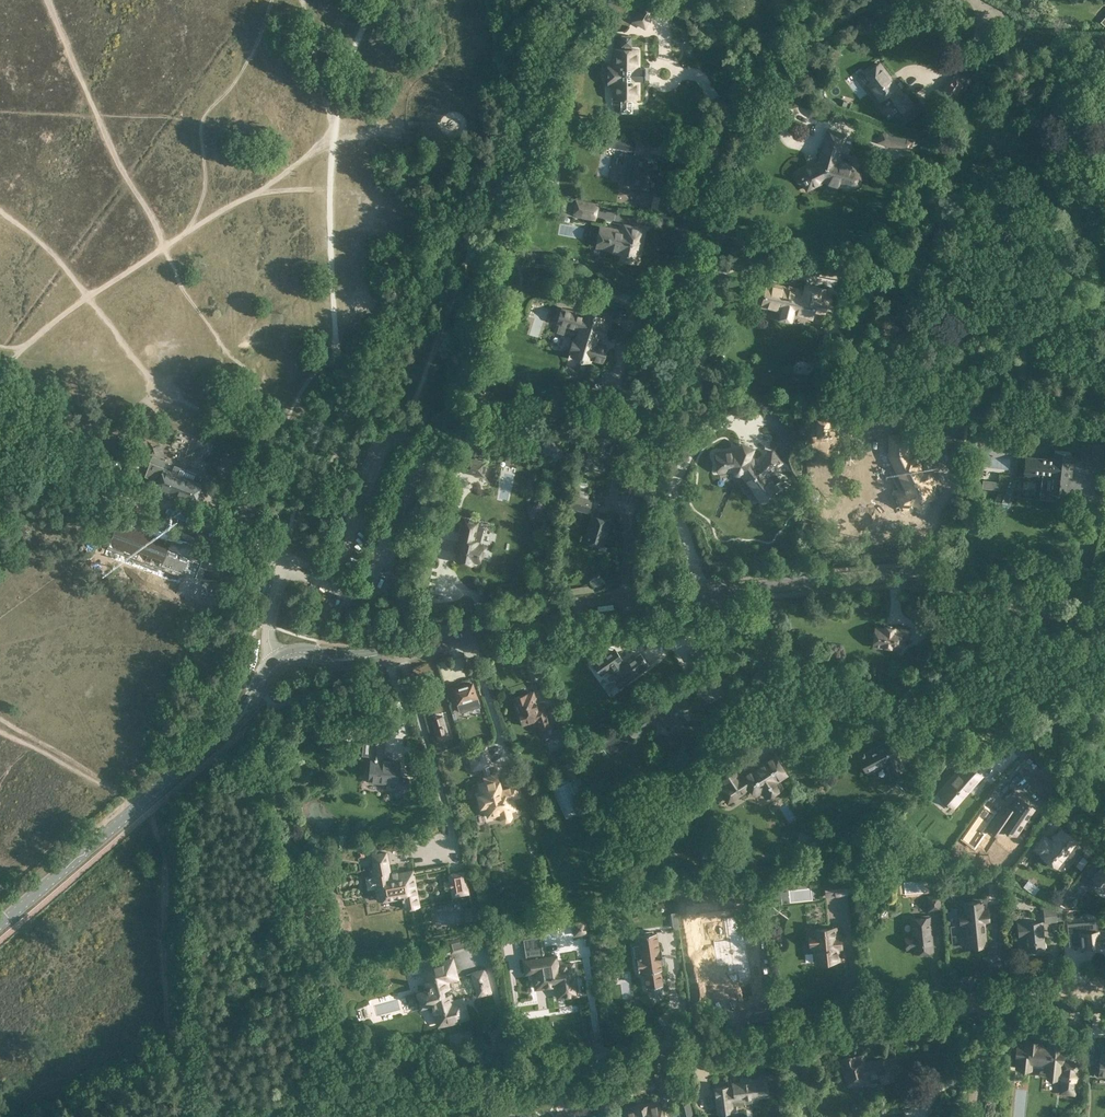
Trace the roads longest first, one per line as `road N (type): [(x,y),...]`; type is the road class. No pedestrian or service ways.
road 1 (residential): [(625,601),(628,535),(612,478),(702,150),(777,60),(879,0)]
road 2 (track): [(590,0),(499,194),(317,480),(288,558)]
road 3 (track): [(995,1002),(903,1021),(600,1055),(406,1116)]
road 4 (residential): [(722,591),(744,638),(974,732),(1104,825)]
road 5 (secondary): [(1104,625),(911,577),(722,591)]
road 6 (secondary): [(241,718),(0,925)]
road 7 (track): [(182,1116),(168,1003),(167,870),(147,814)]
road 8 (secondary): [(355,659),(625,601)]
road 9 (residential): [(973,1116),(995,1002),(1104,986)]
road 10 (track): [(402,432),(467,297),(466,248)]

